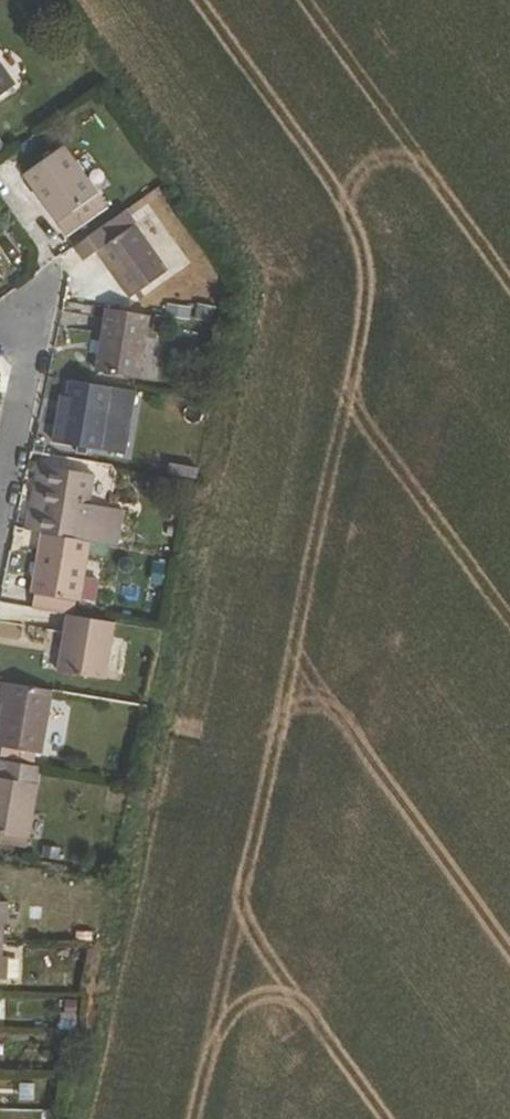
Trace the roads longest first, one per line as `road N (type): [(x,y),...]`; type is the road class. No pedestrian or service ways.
road 1 (residential): [(0,486),(39,300)]

